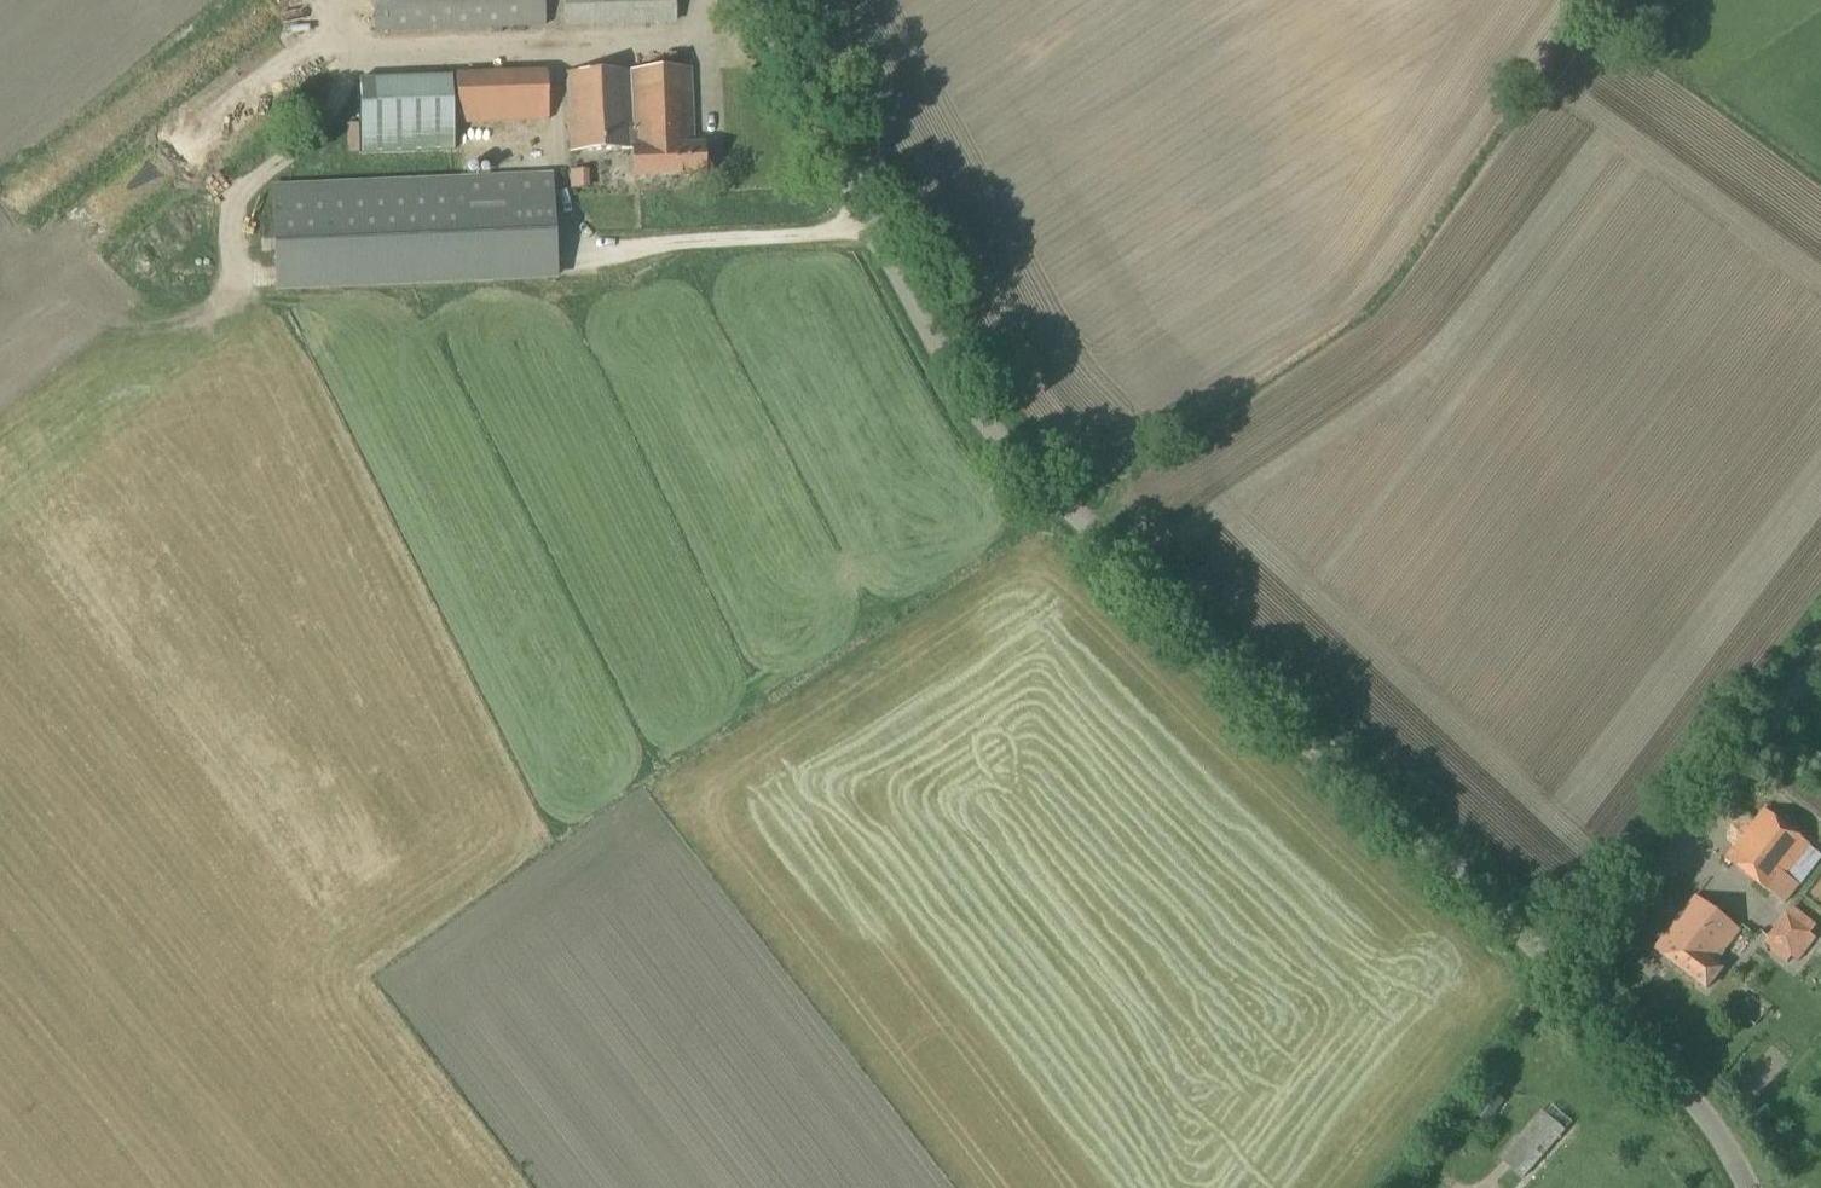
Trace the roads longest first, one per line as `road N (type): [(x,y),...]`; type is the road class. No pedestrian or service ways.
road 1 (unclassified): [(1570,980),(1023,457),(945,351),(750,0)]
road 2 (unclassified): [(1570,980),(1820,653)]
road 3 (unclassified): [(1744,1187),(1718,1134),(1654,1054),(1570,980)]

